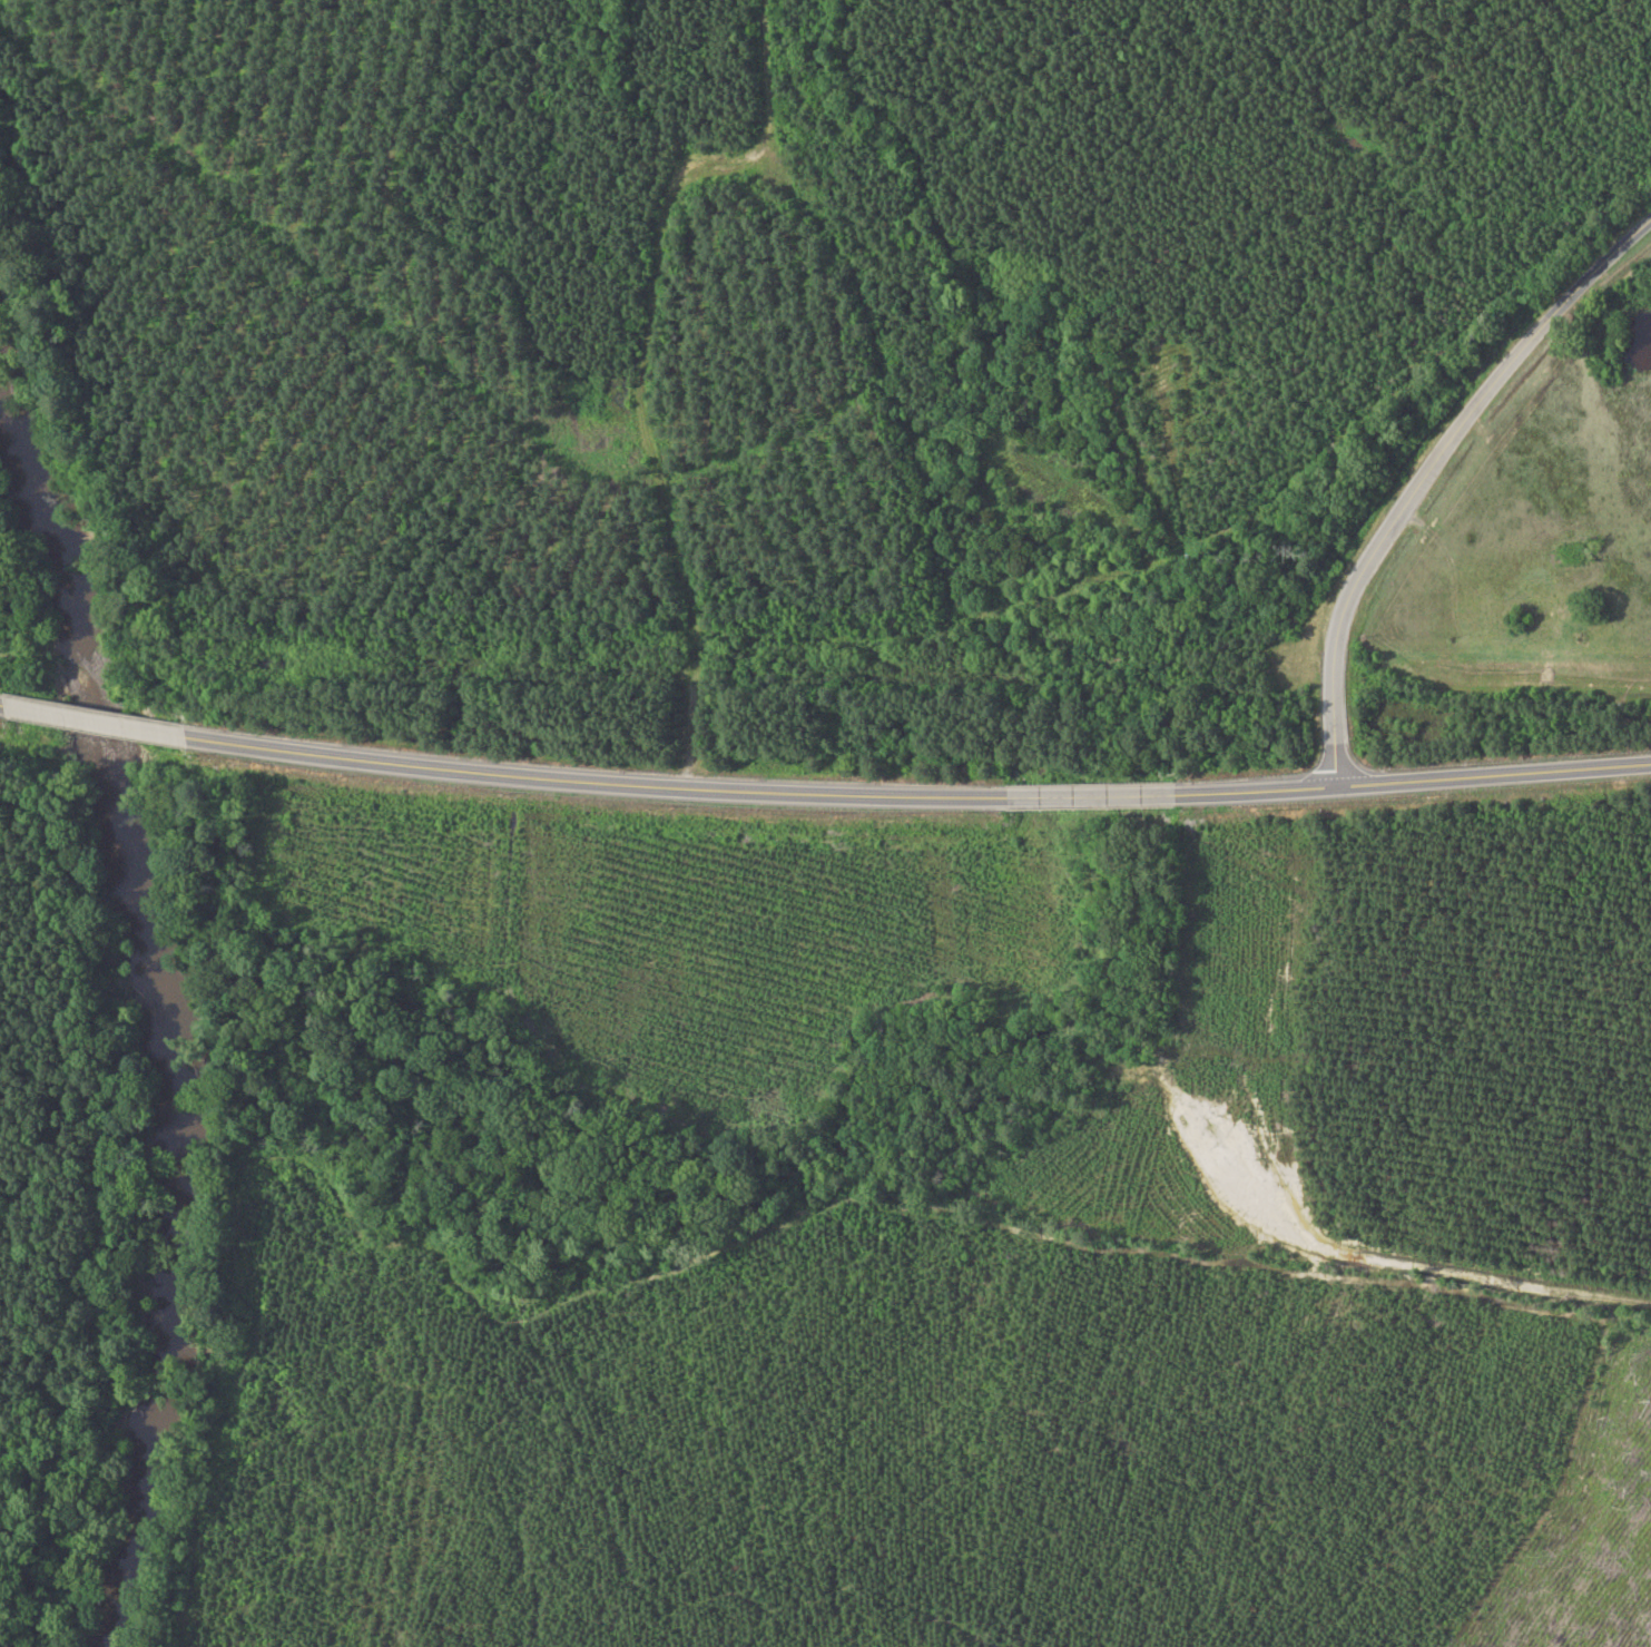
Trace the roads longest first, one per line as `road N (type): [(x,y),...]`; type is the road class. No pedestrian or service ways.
road 1 (secondary): [(1650,762),(1344,784),(912,795),(554,775),(214,737)]
road 2 (residential): [(1344,784),(1337,648),(1370,551),(1508,362),(1650,221)]
road 3 (secondary): [(214,737),(0,702)]

